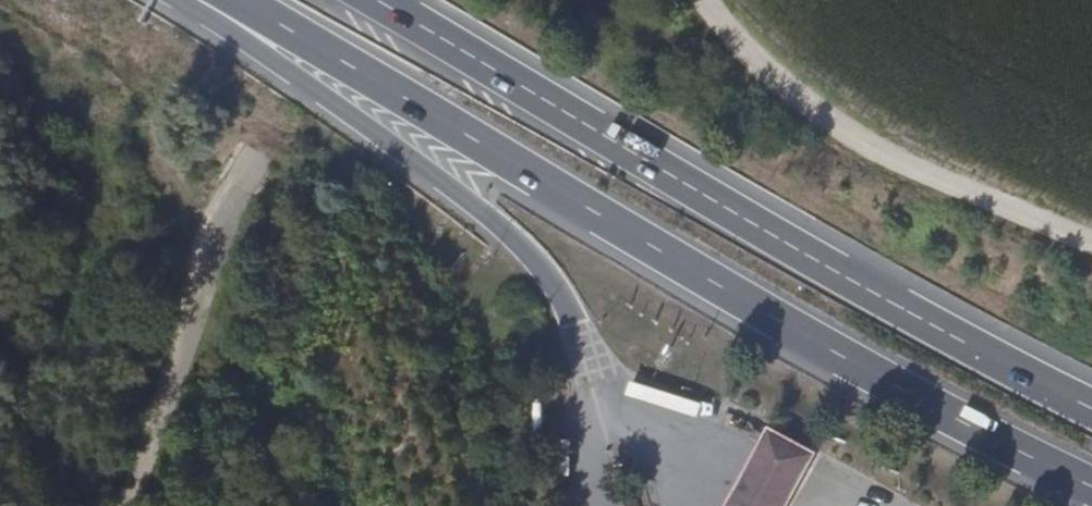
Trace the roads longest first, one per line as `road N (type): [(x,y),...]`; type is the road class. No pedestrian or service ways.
road 1 (trunk): [(232,0),(630,234),(1091,488)]
road 2 (trunk): [(1091,408),(734,212),(382,0)]
road 3 (trunk): [(195,0),(217,25),(529,256),(572,315),(597,382)]
road 4 (track): [(695,0),(785,92),(841,130),(911,168),(1091,242)]

